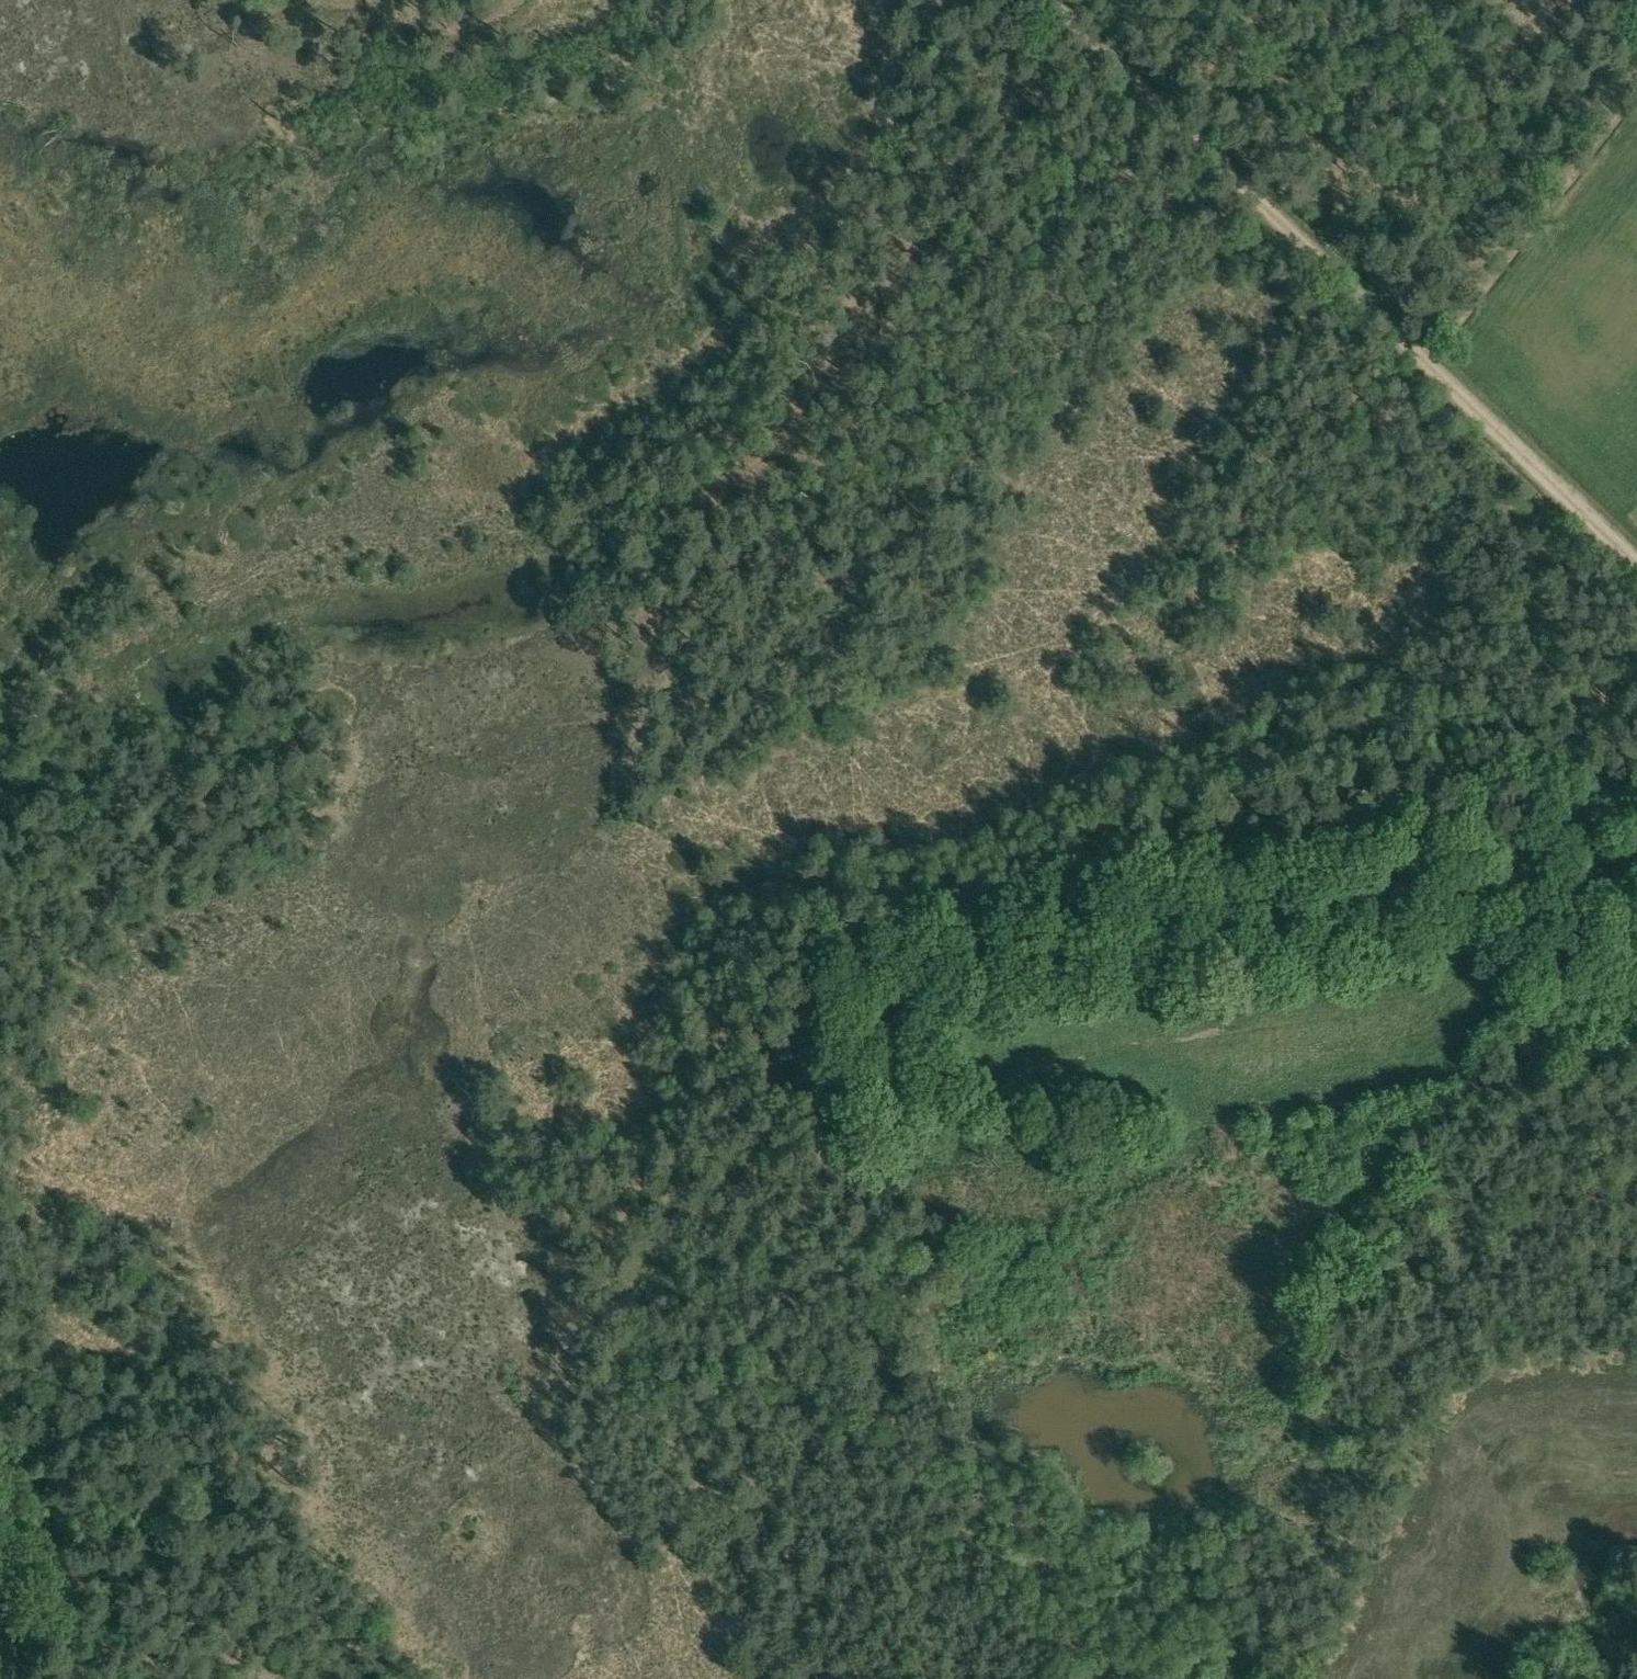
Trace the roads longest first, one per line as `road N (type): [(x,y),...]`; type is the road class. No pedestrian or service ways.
road 1 (track): [(1636,568),(1043,0)]

